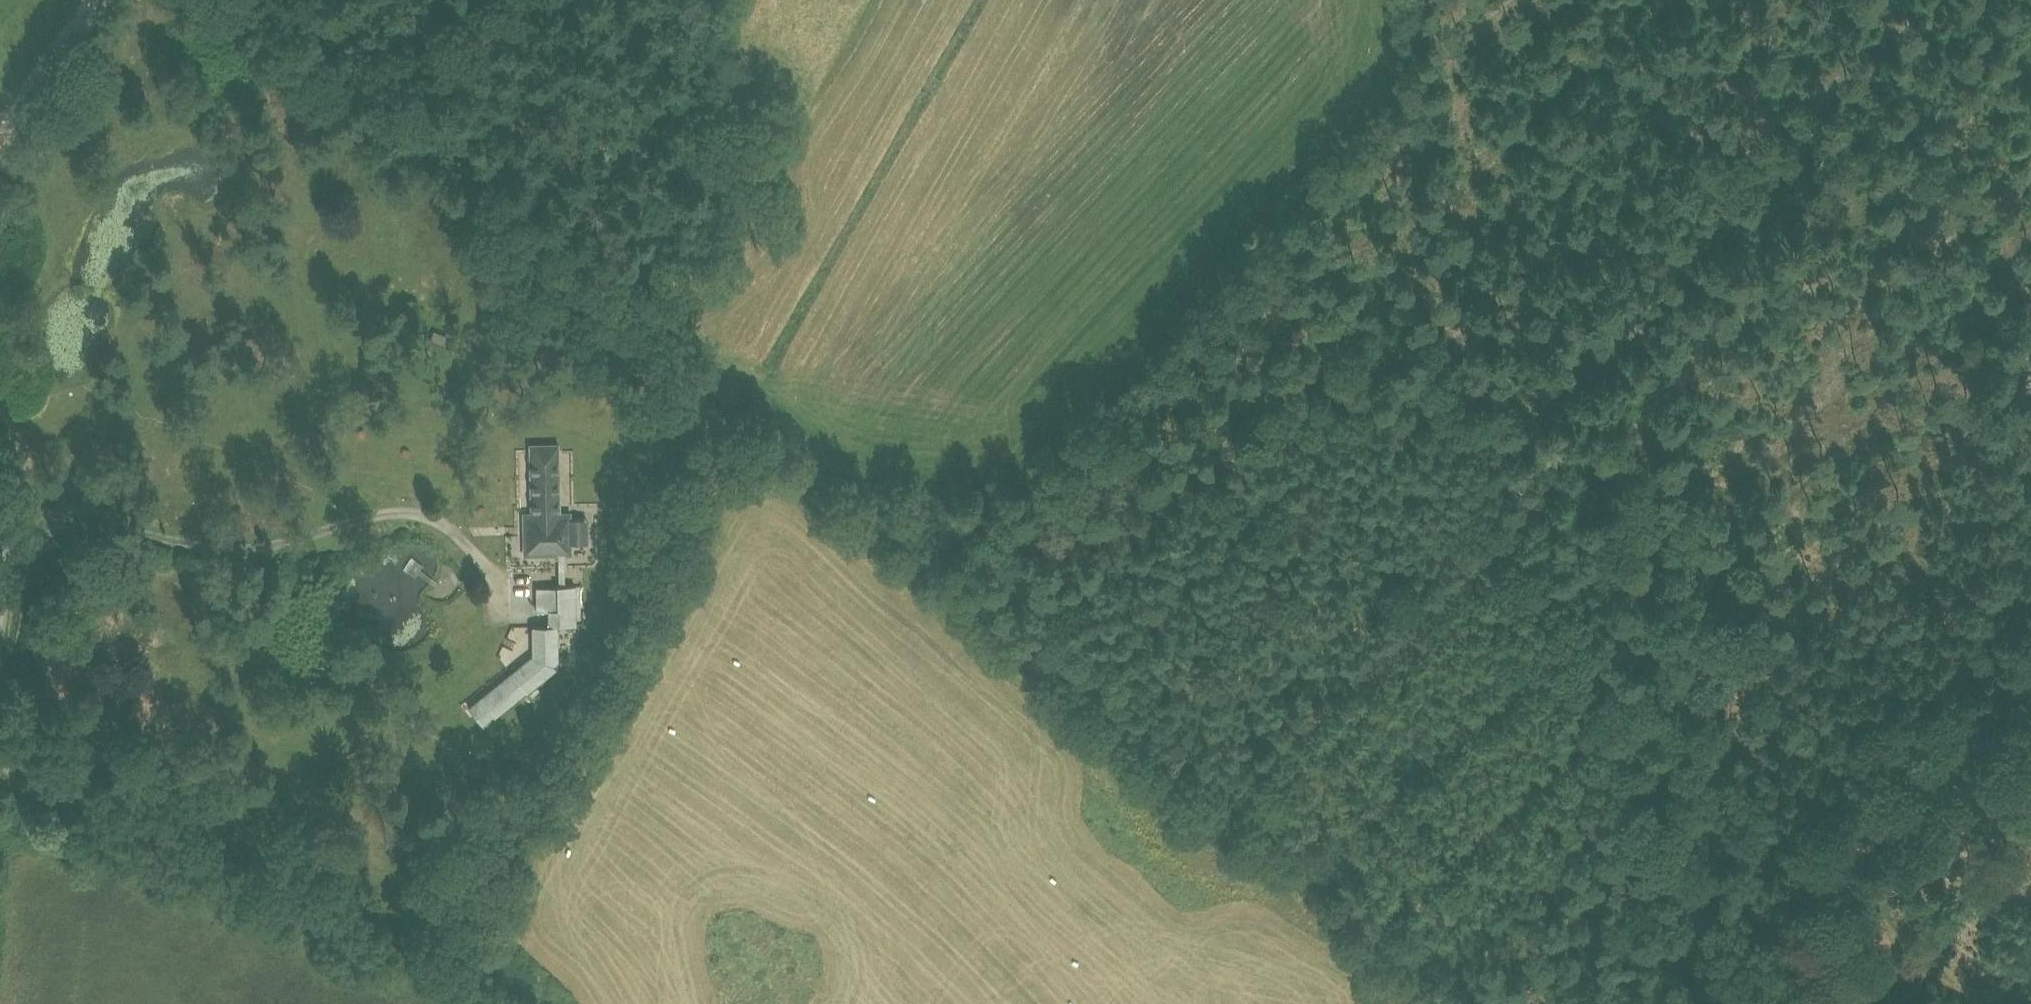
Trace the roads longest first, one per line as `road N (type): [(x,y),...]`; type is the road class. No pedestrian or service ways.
road 1 (track): [(256,0),(620,298)]
road 2 (unclassified): [(0,152),(104,0)]

